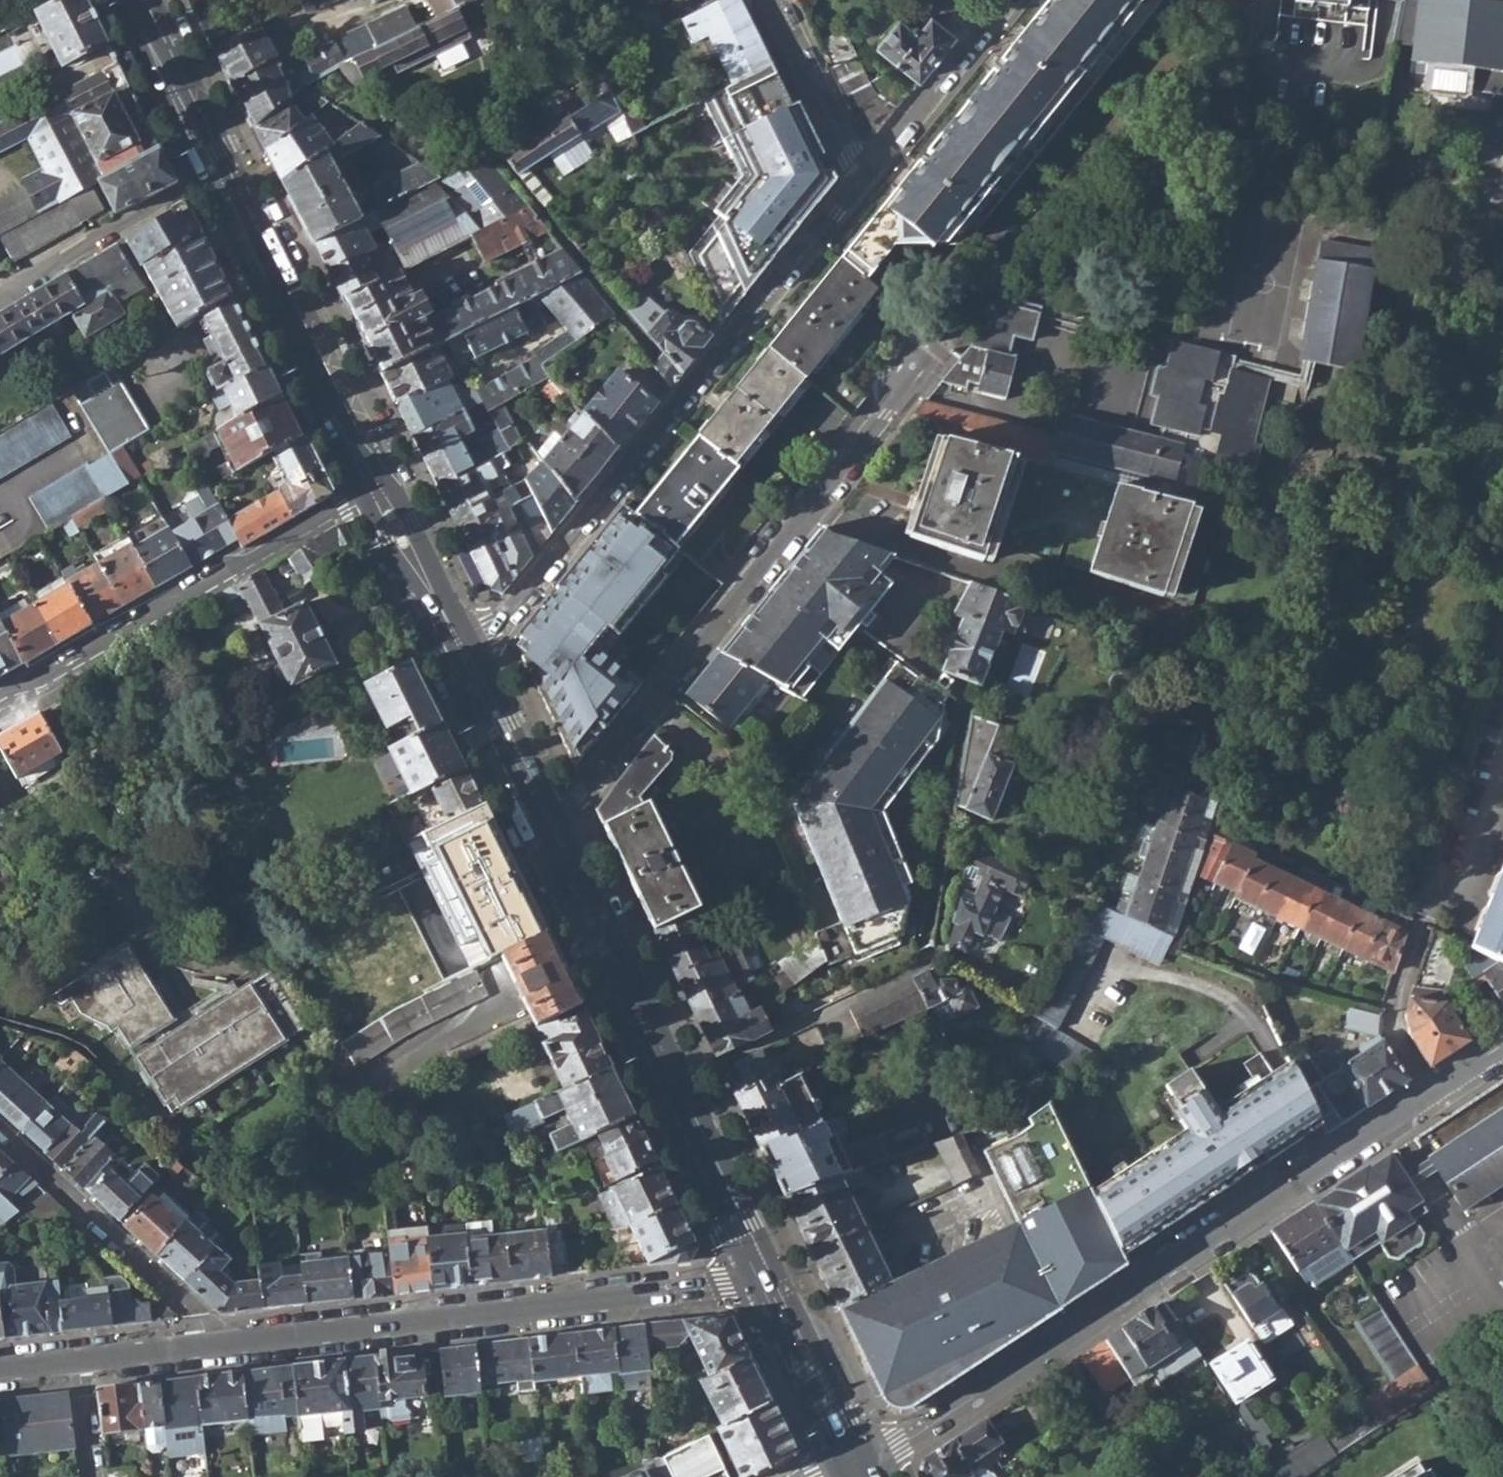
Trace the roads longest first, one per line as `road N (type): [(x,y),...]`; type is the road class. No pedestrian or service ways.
road 1 (residential): [(1502,1048),(926,1428),(853,1462)]
road 2 (residential): [(470,664),(864,184)]
road 3 (residential): [(543,809),(579,789),(910,377)]
road 4 (residential): [(210,1344),(769,1279)]
road 5 (residential): [(374,479),(0,704)]
road 6 (secondary): [(222,167),(374,479)]
road 7 (residential): [(0,1128),(198,1314),(210,1344)]
road 8 (secondary): [(543,809),(675,1082)]
road 9 (residential): [(937,955),(675,1082)]
road 10 (residential): [(222,167),(0,299)]
road 11 (residential): [(864,184),(1008,0)]
road 12 (secondary): [(675,1082),(769,1279)]
road 13 (secondary): [(374,479),(470,664)]
road 14 (residential): [(774,0),(864,184)]
road 15 (secondary): [(769,1279),(853,1462)]
road 16 (secondary): [(140,0),(222,167)]
road 17 (secondary): [(470,664),(543,809)]
road 18 (residential): [(78,1359),(210,1344)]

